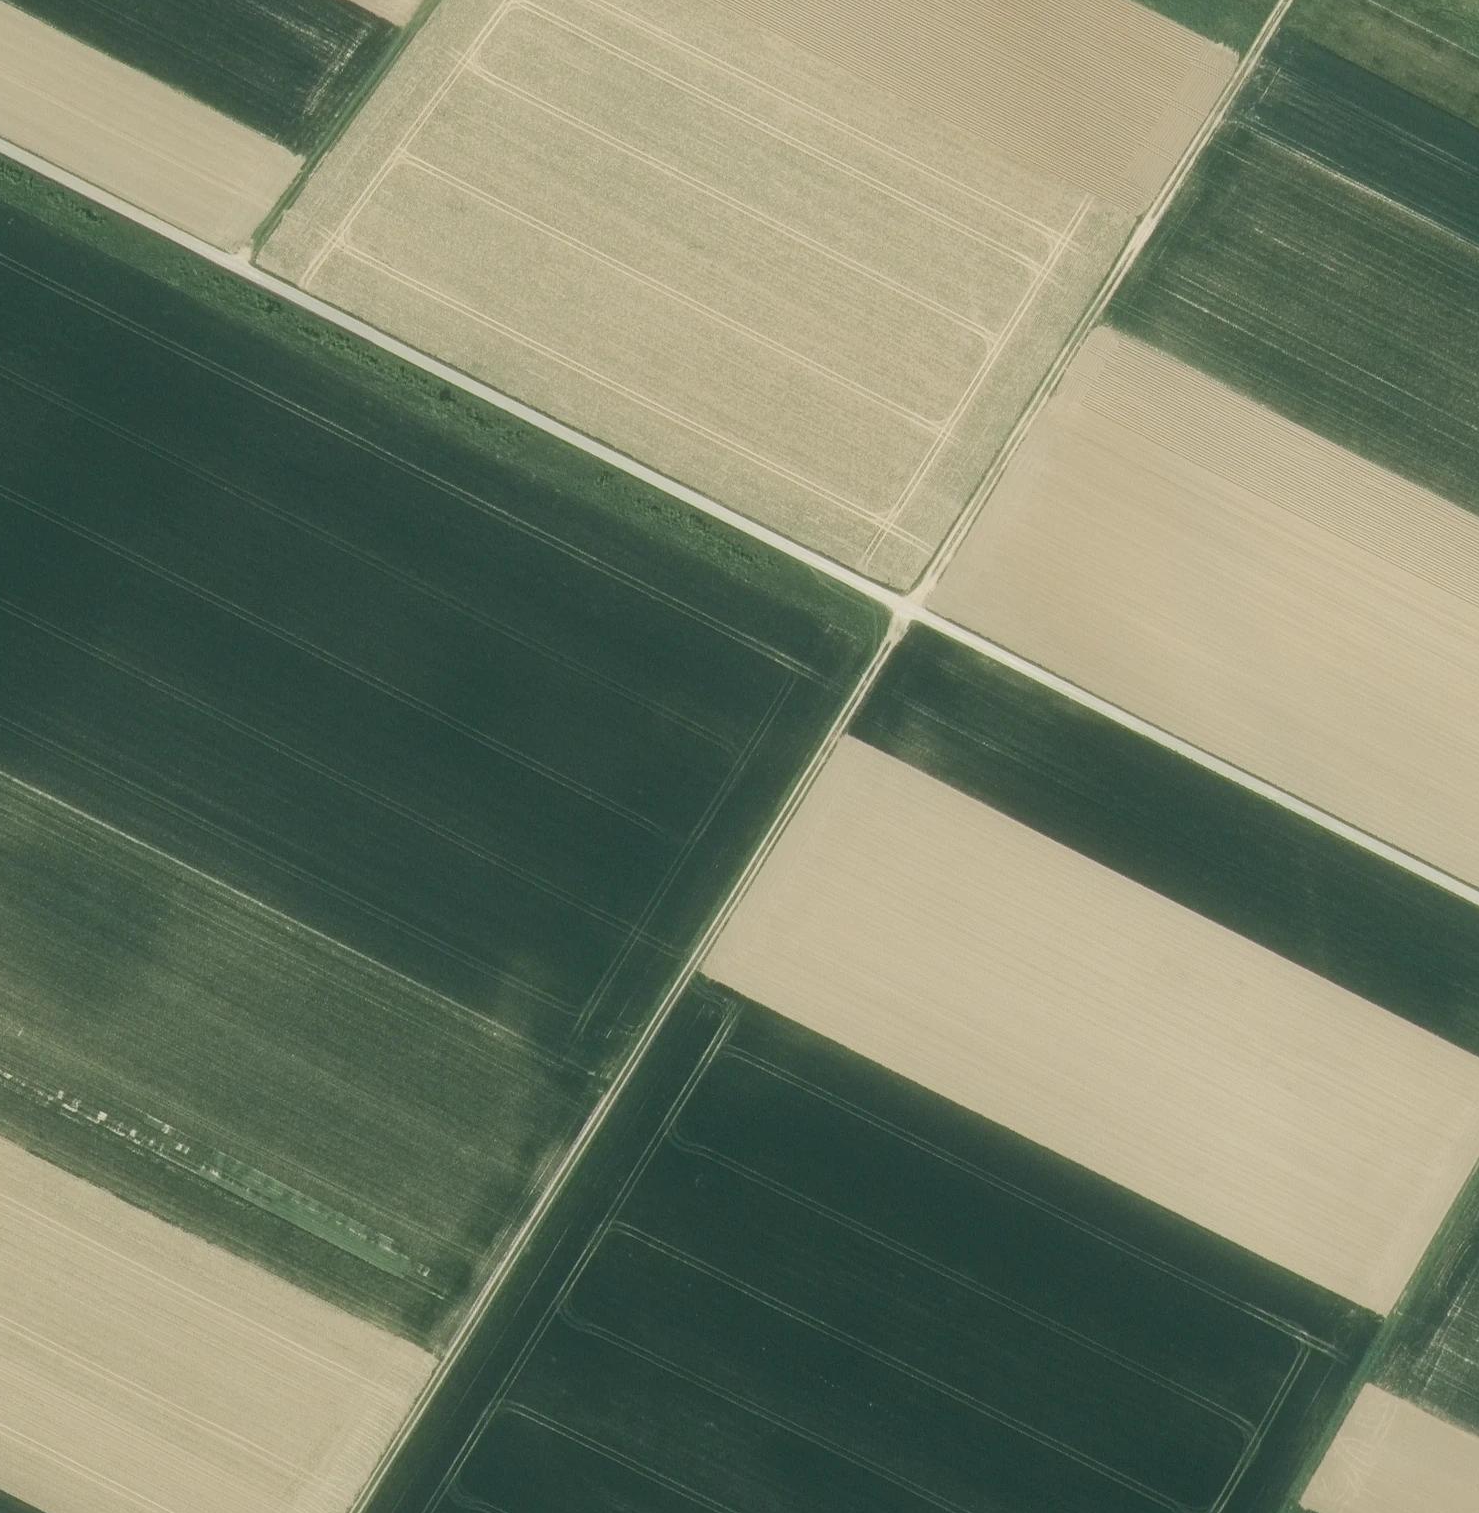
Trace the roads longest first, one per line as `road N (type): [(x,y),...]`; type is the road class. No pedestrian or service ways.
road 1 (track): [(375,1512),(744,915),(931,581),(1292,0)]
road 2 (track): [(0,153),(1478,907)]
road 3 (track): [(1478,1175),(1288,1512)]
road 4 (track): [(452,0),(332,154),(250,279)]

